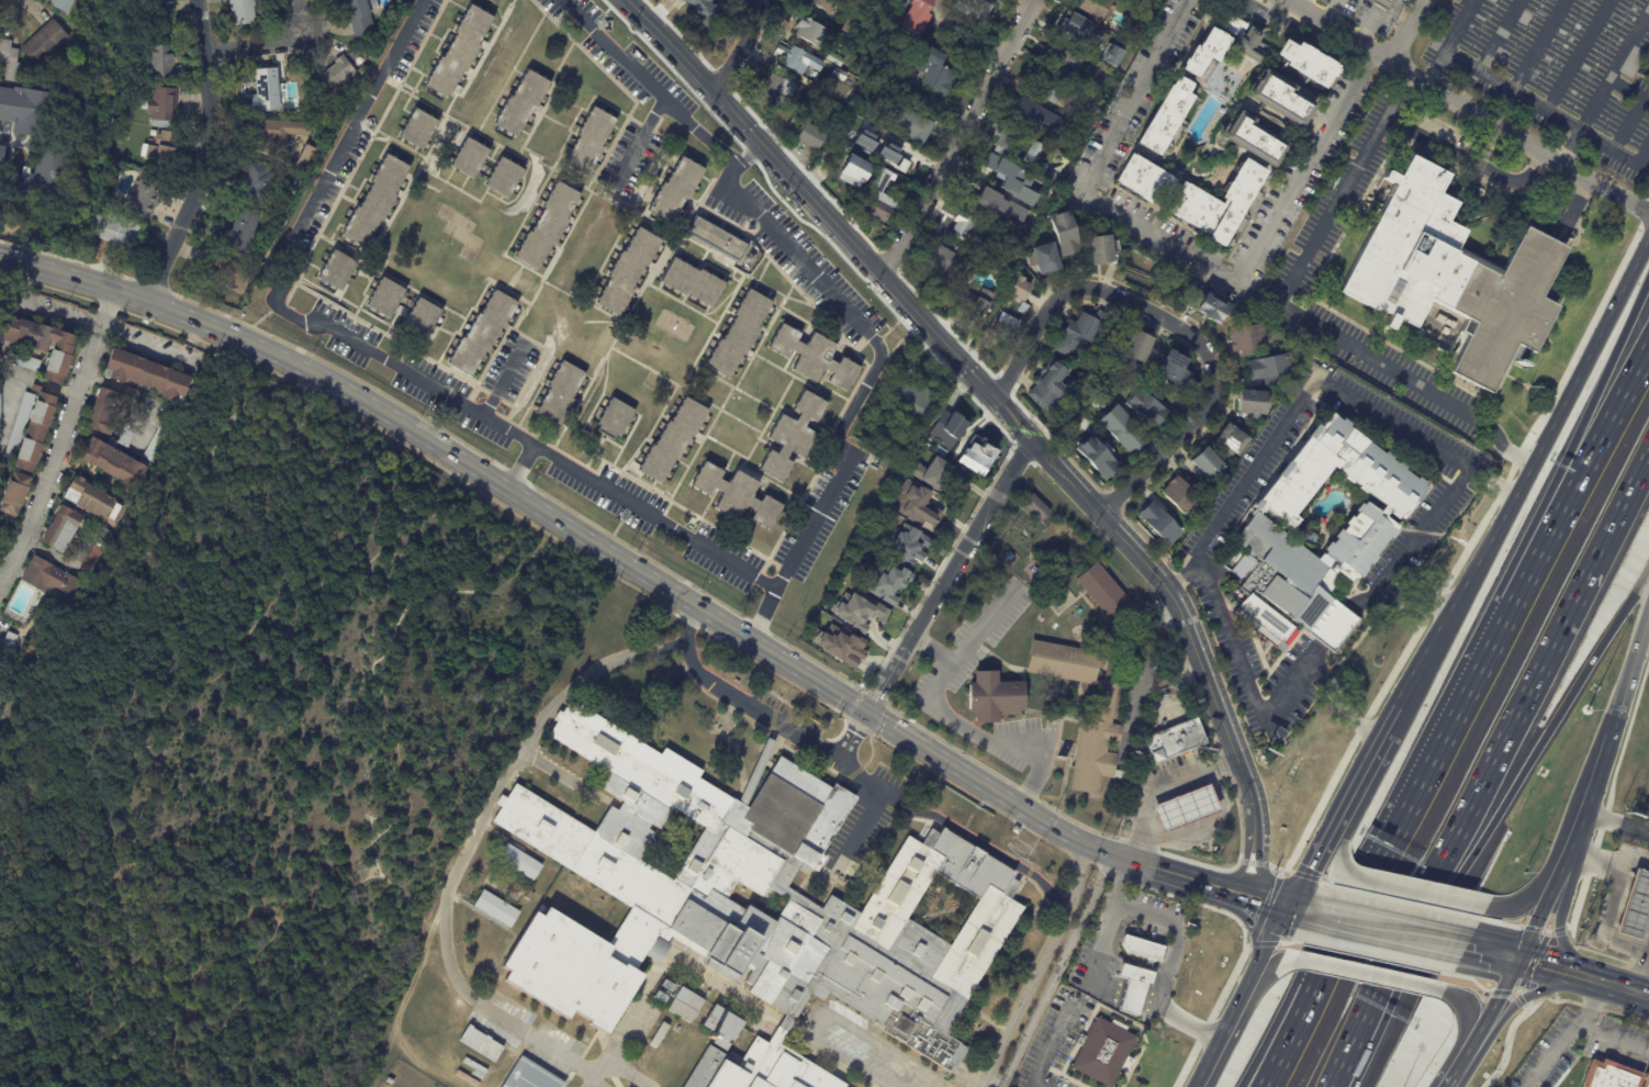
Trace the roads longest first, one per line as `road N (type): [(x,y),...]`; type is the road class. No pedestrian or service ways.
road 1 (secondary): [(24,262),(199,320),(352,391),(1078,842),(1196,878)]
road 2 (tertiary): [(627,0),(1029,440)]
road 3 (secondary): [(1648,237),(1459,599),(1398,699)]
road 4 (motorway): [(1420,917),(1648,447)]
road 5 (residential): [(996,399),(1053,307),(1087,290),(1112,292),(1201,345),(1216,382),(1210,413),(1104,517)]
road 6 (tertiary): [(1255,844),(1245,776),(1175,601),(1029,440)]
road 7 (motorway): [(1420,917),(1481,839),(1648,571)]
road 8 (motorway): [(1457,714),(1312,999)]
road 9 (residential): [(206,0),(214,160),(180,243),(144,299)]
road 10 (residential): [(1034,0),(885,277)]
road 11 (residential): [(1284,0),(1548,156)]
road 12 (motorway): [(1648,282),(1574,446),(1537,561)]
road 13 (motorway): [(1648,353),(1537,561)]
road 14 (tertiary): [(1029,440),(909,642)]
road 15 (secondary): [(1398,699),(1288,905)]
road 16 (motorway): [(1333,1086),(1420,917)]
road 17 (motorway): [(1537,561),(1457,714)]
road 18 (secondary): [(1561,876),(1609,735)]
road 19 (secondary): [(1472,1047),(1519,999),(1591,980)]
road 20 (secondary): [(1591,980),(1561,940),(1572,851)]
road 21 (secondary): [(1334,874),(1466,905)]
road 22 (secondary): [(1424,988),(1295,963)]
road 23 (secondary): [(1609,735),(1648,615)]

